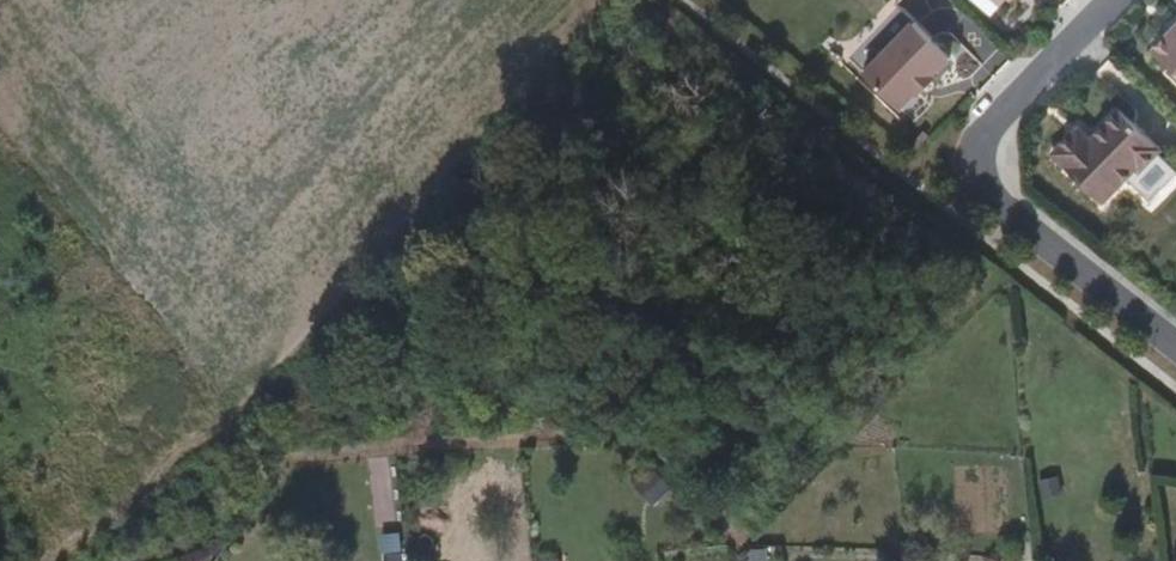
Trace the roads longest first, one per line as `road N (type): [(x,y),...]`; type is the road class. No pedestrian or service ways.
road 1 (track): [(79,560),(207,478),(439,198),(639,0)]
road 2 (residential): [(1112,0),(981,135),(983,194),(1175,348)]

